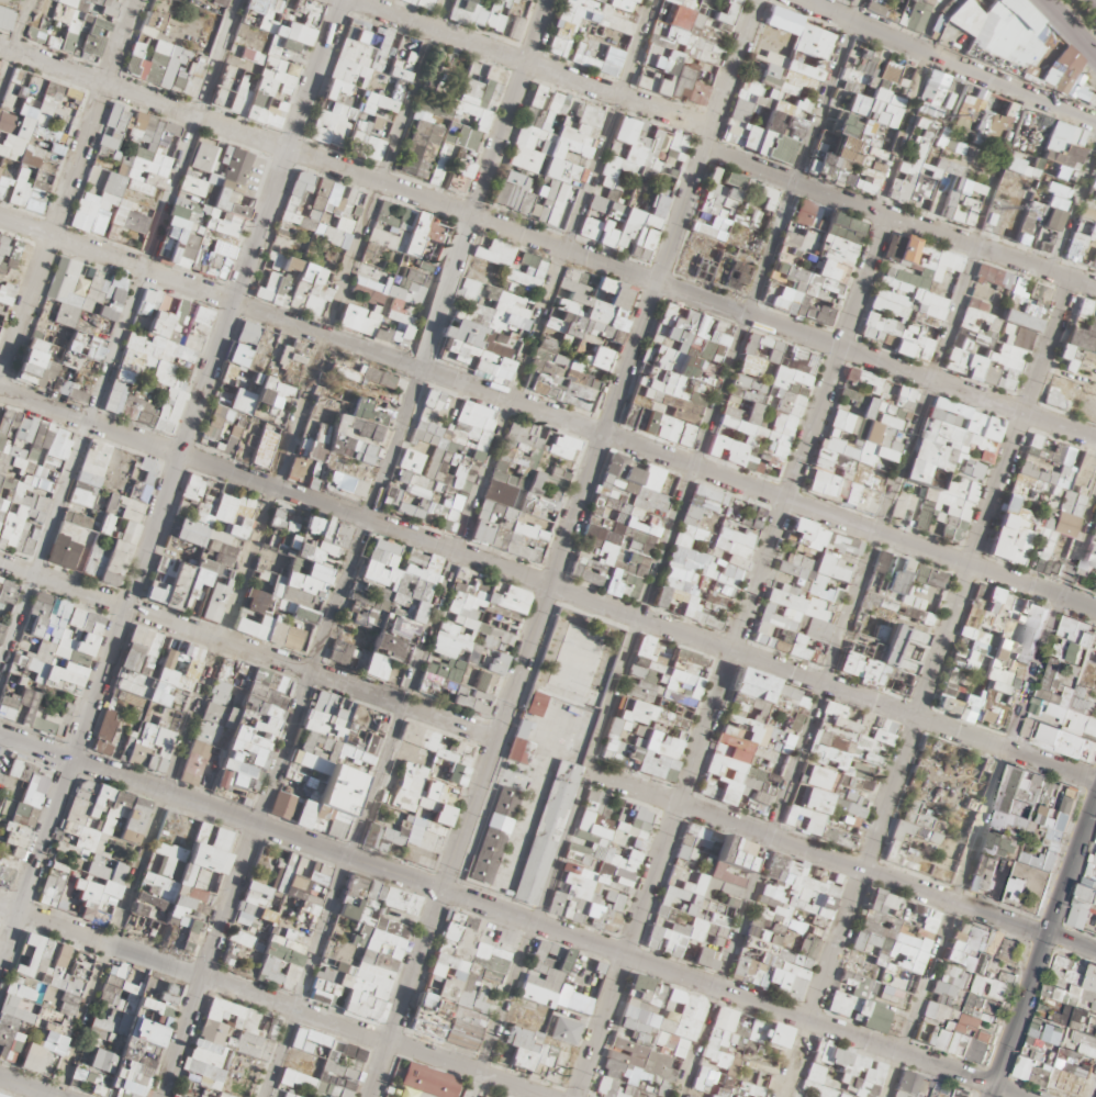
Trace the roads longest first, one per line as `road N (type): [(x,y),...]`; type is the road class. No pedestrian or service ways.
road 1 (residential): [(0,46),(1095,439)]
road 2 (residential): [(370,1096),(759,0)]
road 3 (residential): [(549,0),(162,1096)]
road 4 (residential): [(885,216),(575,1096)]
road 5 (residential): [(680,1096),(975,246)]
road 6 (residential): [(1067,277),(783,1096)]
road 7 (tertiary): [(342,0),(74,759)]
road 8 (residential): [(0,675),(237,0)]
road 9 (residential): [(639,617),(858,0)]
road 10 (residential): [(886,1096),(1095,487)]
road 11 (residential): [(703,155),(1095,286)]
road 12 (residential): [(349,0),(527,59),(711,134)]
road 13 (residential): [(541,313),(652,0)]
road 14 (residential): [(1095,794),(989,1096)]
road 15 (residential): [(806,0),(1095,125)]
road 16 (residential): [(928,56),(873,212)]
road 17 (residential): [(1095,133),(1048,270)]

